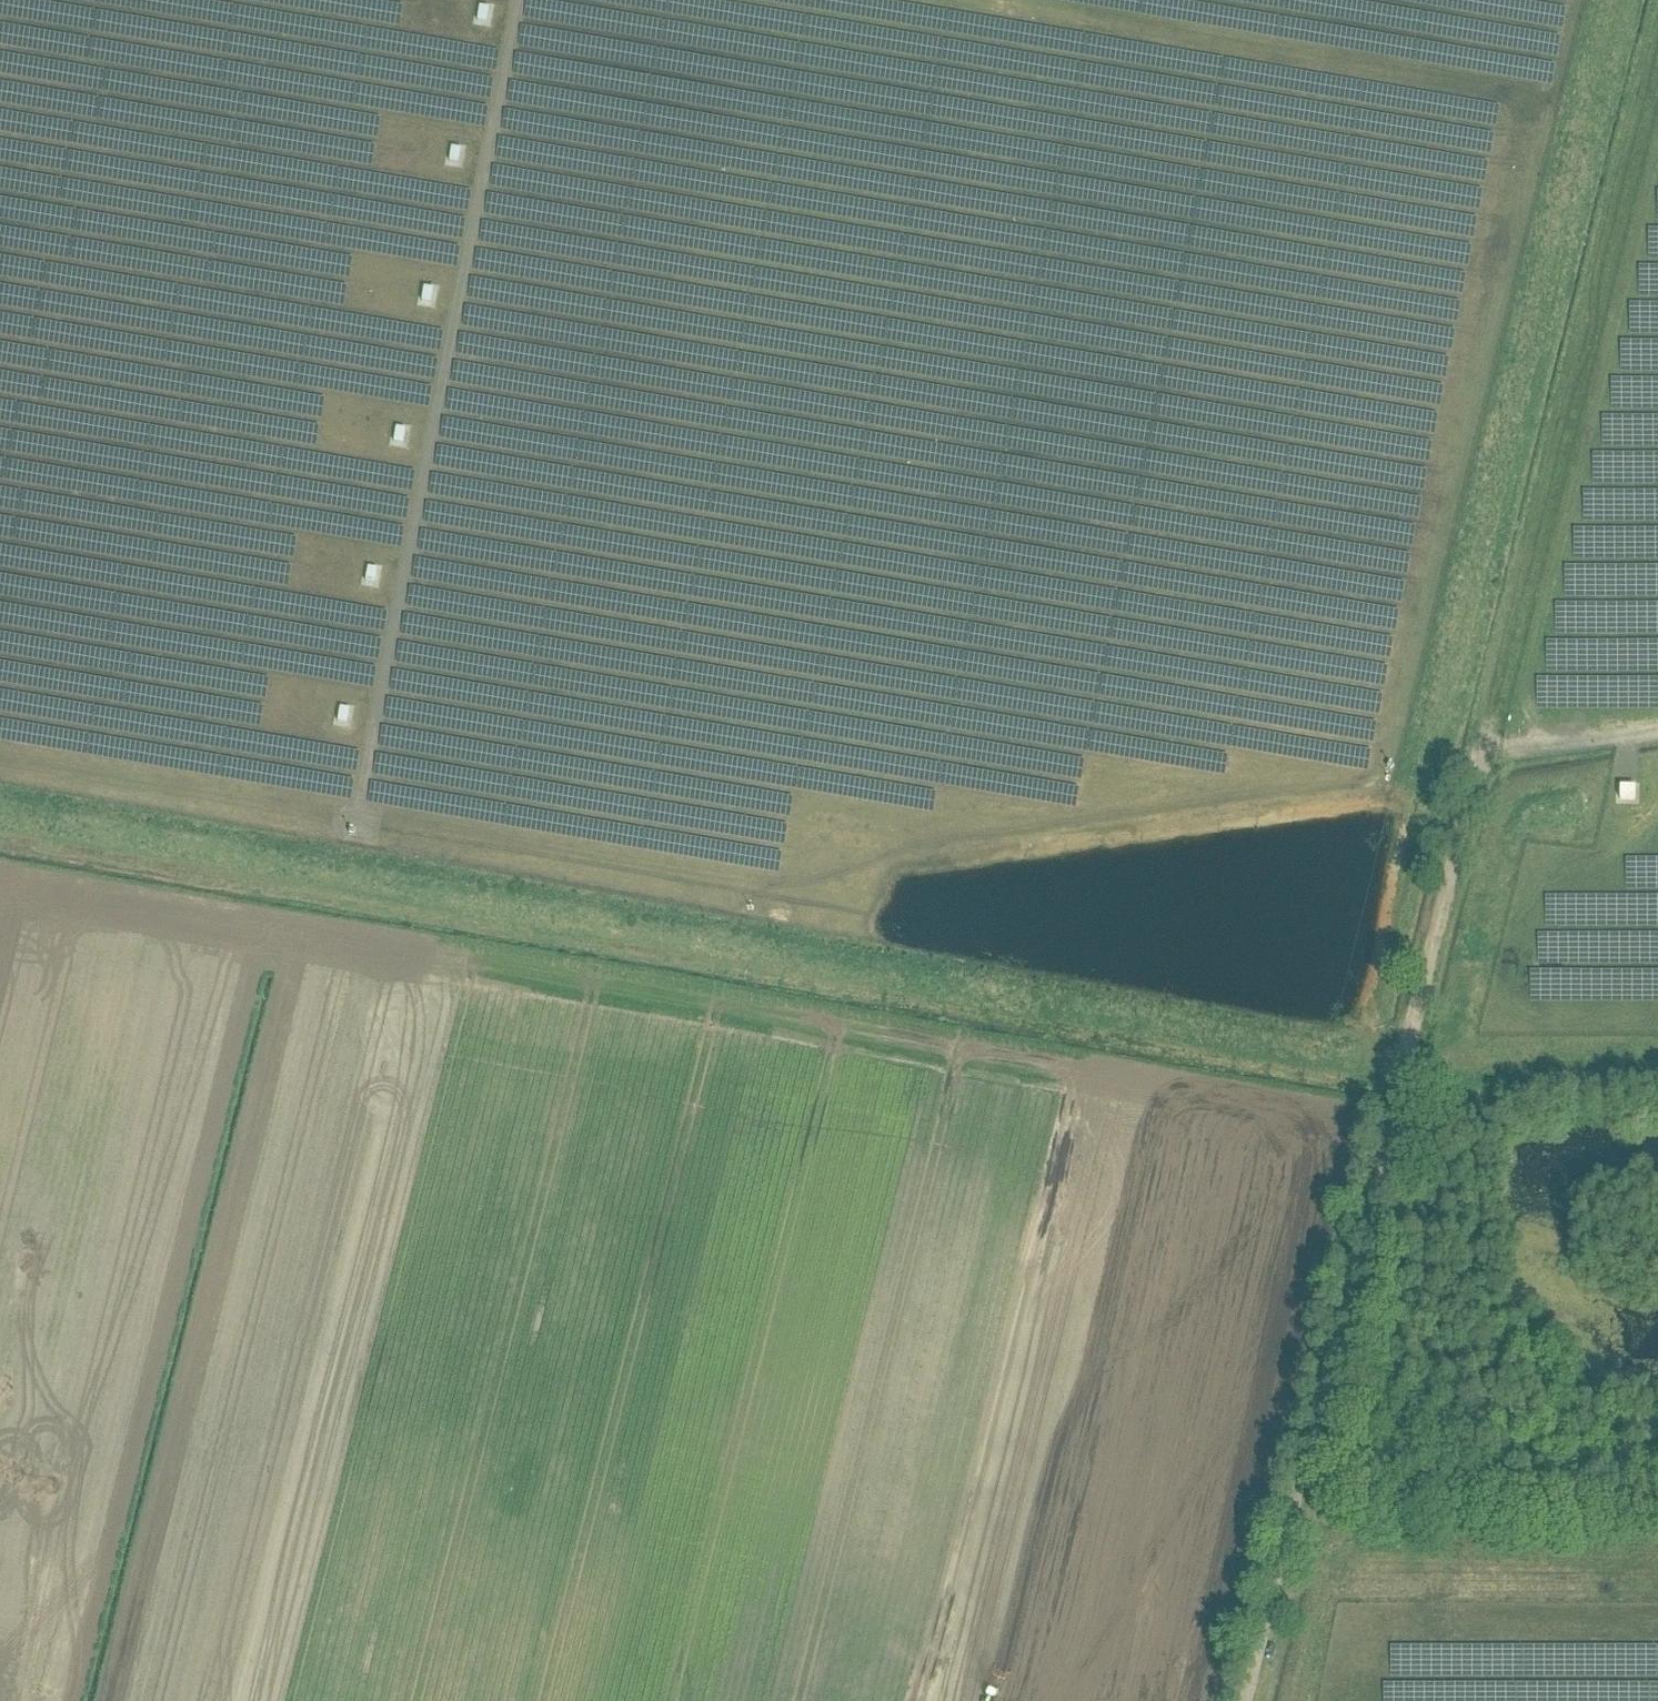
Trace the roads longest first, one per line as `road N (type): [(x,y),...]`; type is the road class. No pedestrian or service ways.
road 1 (track): [(784,888),(948,831),(1377,781),(1520,110),(1510,101),(929,0)]
road 2 (track): [(1249,1700),(1657,58)]

